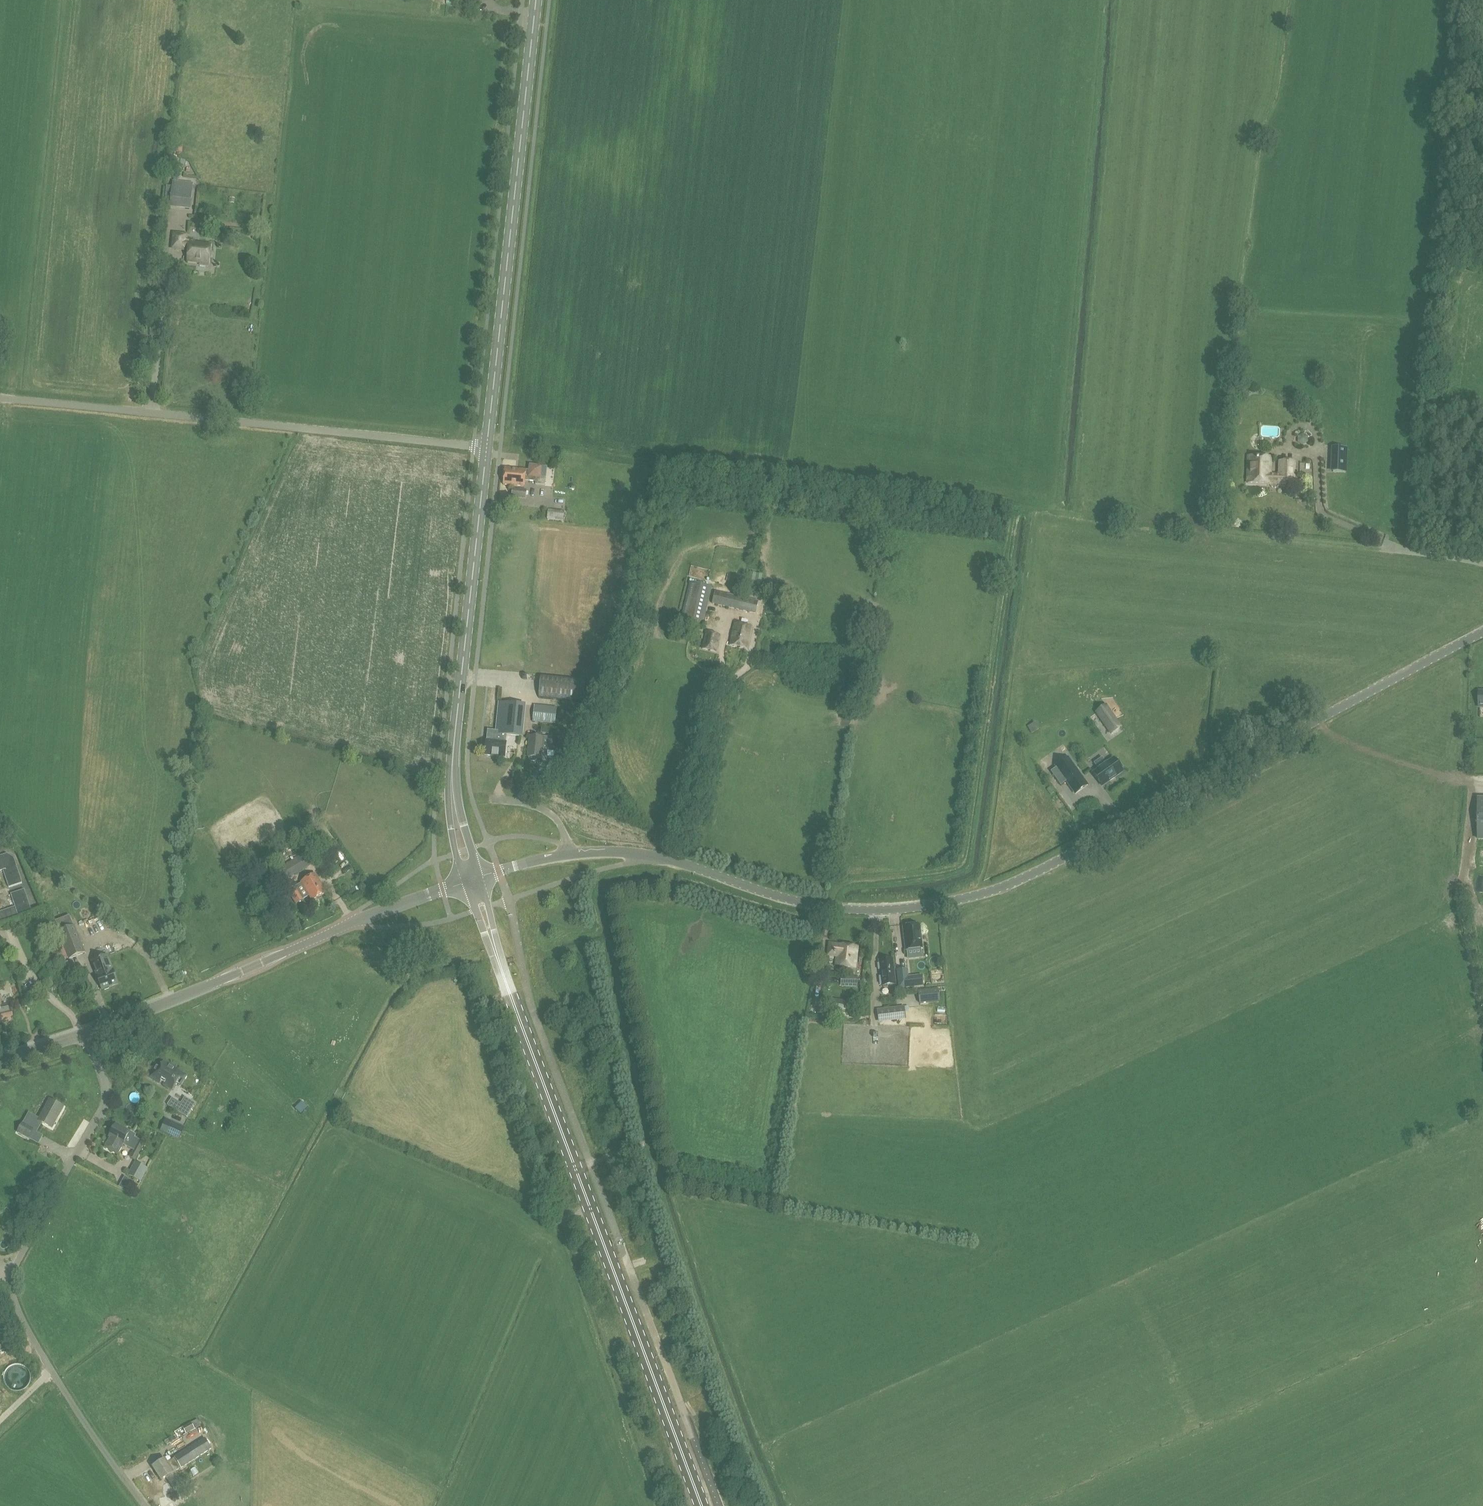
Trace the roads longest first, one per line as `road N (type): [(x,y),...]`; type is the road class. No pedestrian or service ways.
road 1 (unclassified): [(479,878),(557,856),(619,852),(832,908),(968,898),(1033,873),(1482,632)]
road 2 (secondary): [(704,1505),(501,968)]
road 3 (unclassified): [(487,448),(0,398)]
road 4 (secondary): [(487,448),(536,0)]
road 5 (residential): [(87,1033),(466,883)]
road 6 (secondary): [(454,805),(487,448)]
road 7 (unclassified): [(43,1355),(14,1298),(13,1274),(105,1102),(87,1033)]
road 8 (unclassified): [(43,1355),(145,1505)]

